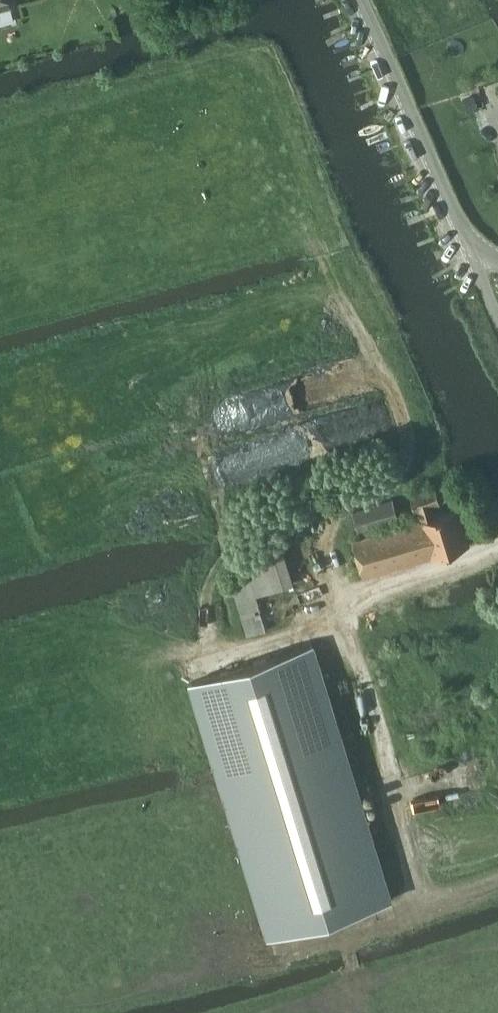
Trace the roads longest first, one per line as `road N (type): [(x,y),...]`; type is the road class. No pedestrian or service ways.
road 1 (track): [(497,882),(412,909),(371,692),(340,622)]
road 2 (unclassified): [(466,242),(355,0)]

